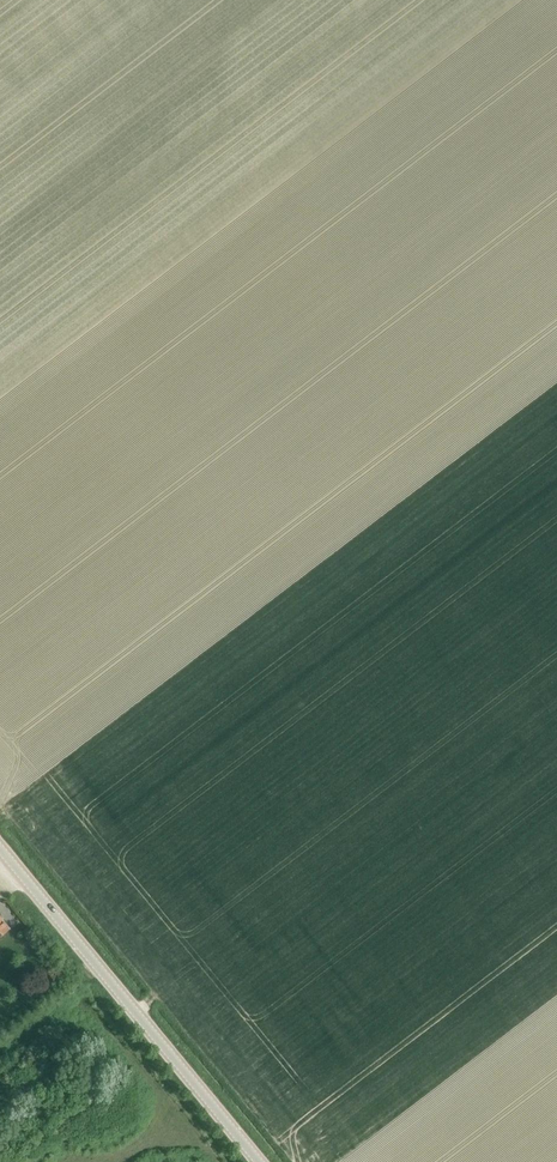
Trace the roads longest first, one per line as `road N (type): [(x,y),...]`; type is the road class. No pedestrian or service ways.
road 1 (tertiary): [(258,1161),(0,850)]

